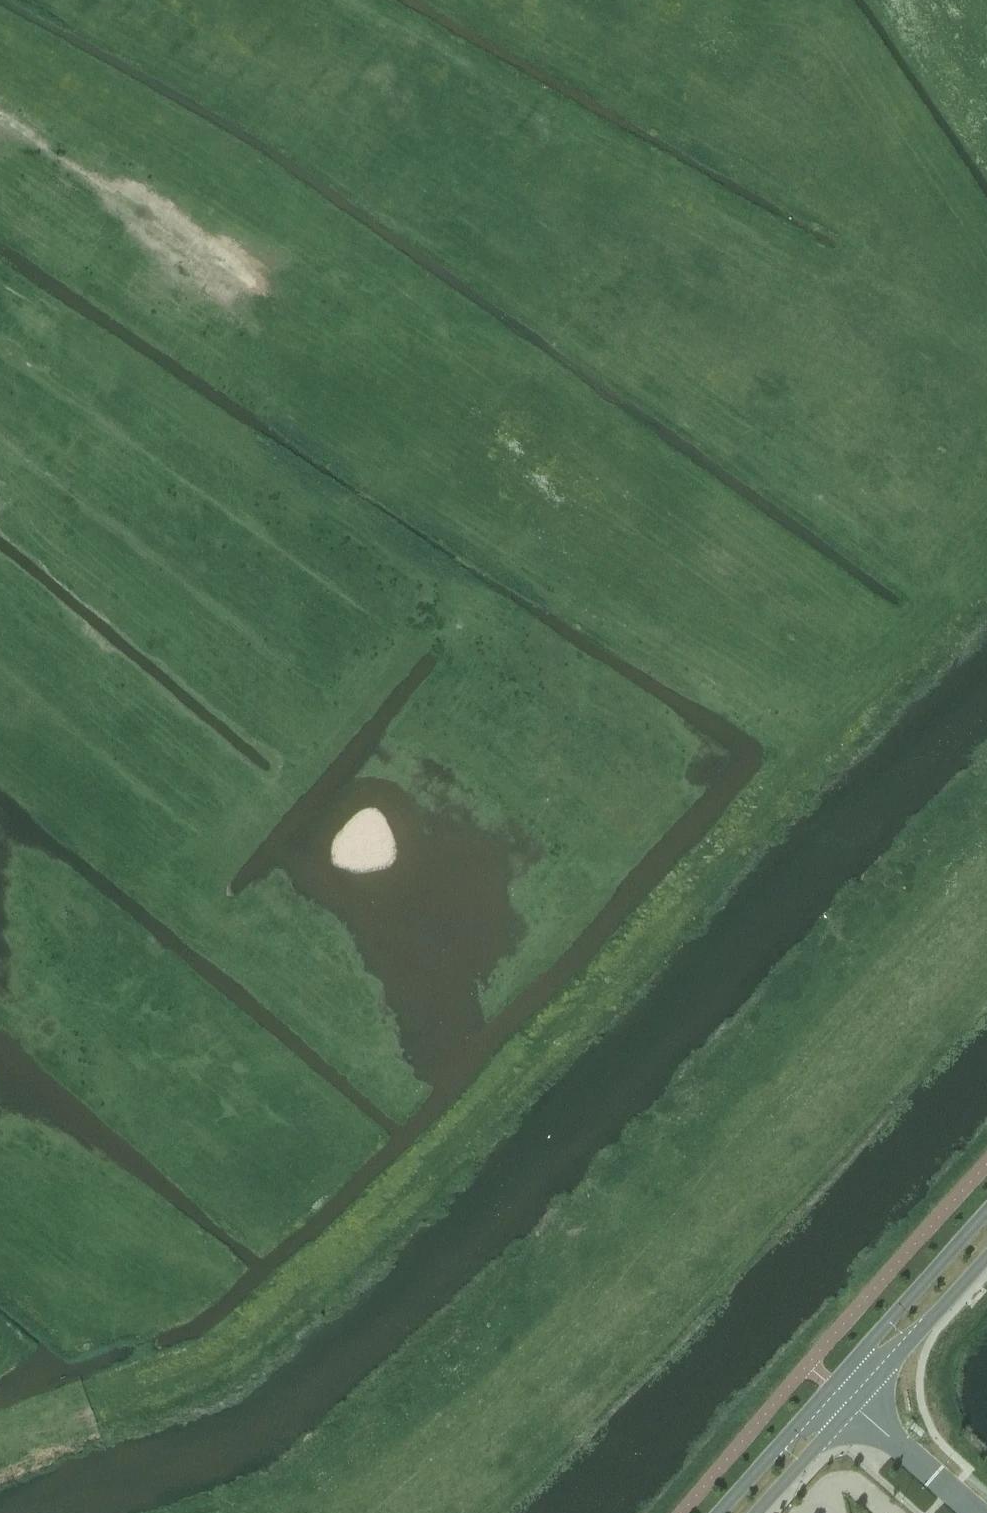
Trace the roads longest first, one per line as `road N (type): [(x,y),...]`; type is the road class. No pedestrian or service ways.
road 1 (unclassified): [(986,1210),(830,1386)]
road 2 (unclassified): [(854,1405),(986,1257)]
road 3 (unclassified): [(830,1386),(718,1512)]
road 4 (unclassified): [(979,1512),(854,1405)]
road 5 (unclassified): [(756,1512),(854,1405)]

